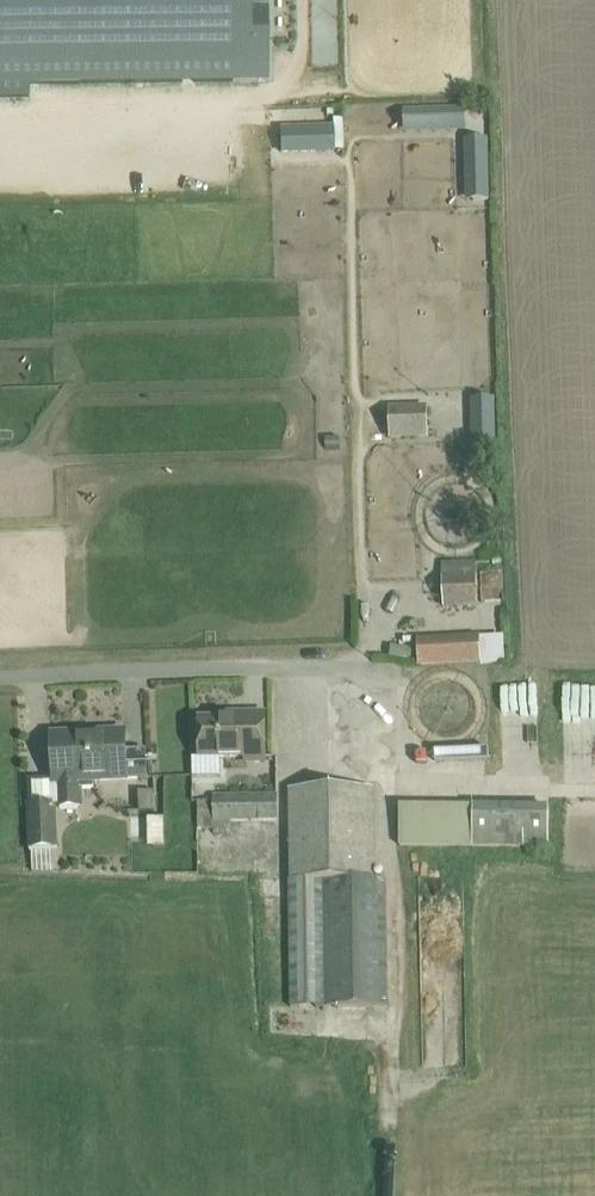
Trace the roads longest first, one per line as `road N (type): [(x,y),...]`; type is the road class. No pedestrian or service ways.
road 1 (unclassified): [(0,679),(386,667)]

